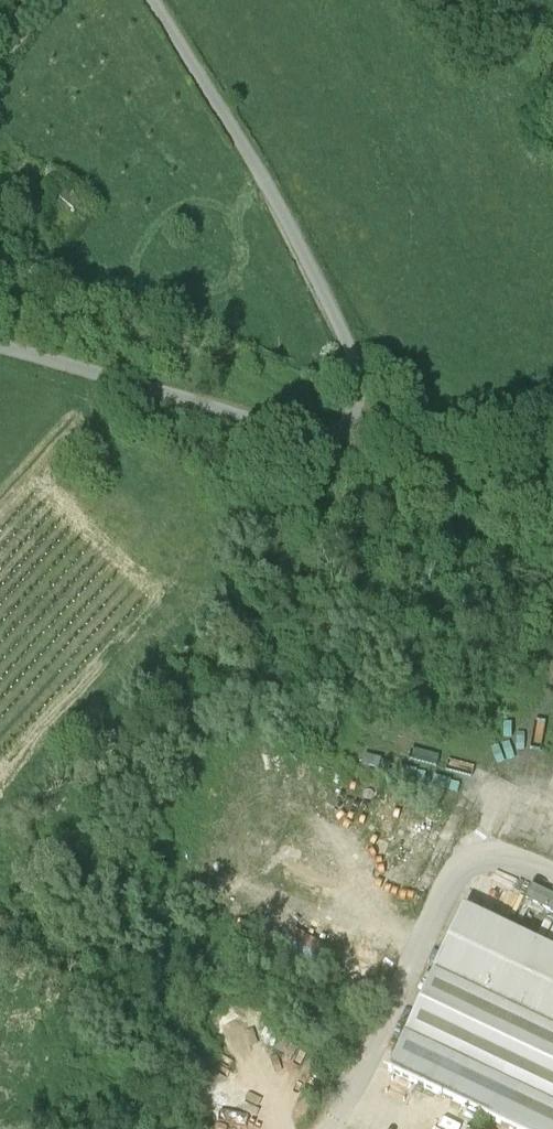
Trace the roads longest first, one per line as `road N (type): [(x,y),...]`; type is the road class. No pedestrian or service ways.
road 1 (unclassified): [(0,351),(305,437),(336,435),(354,417),(360,395),(354,358),(248,154),(154,0)]

